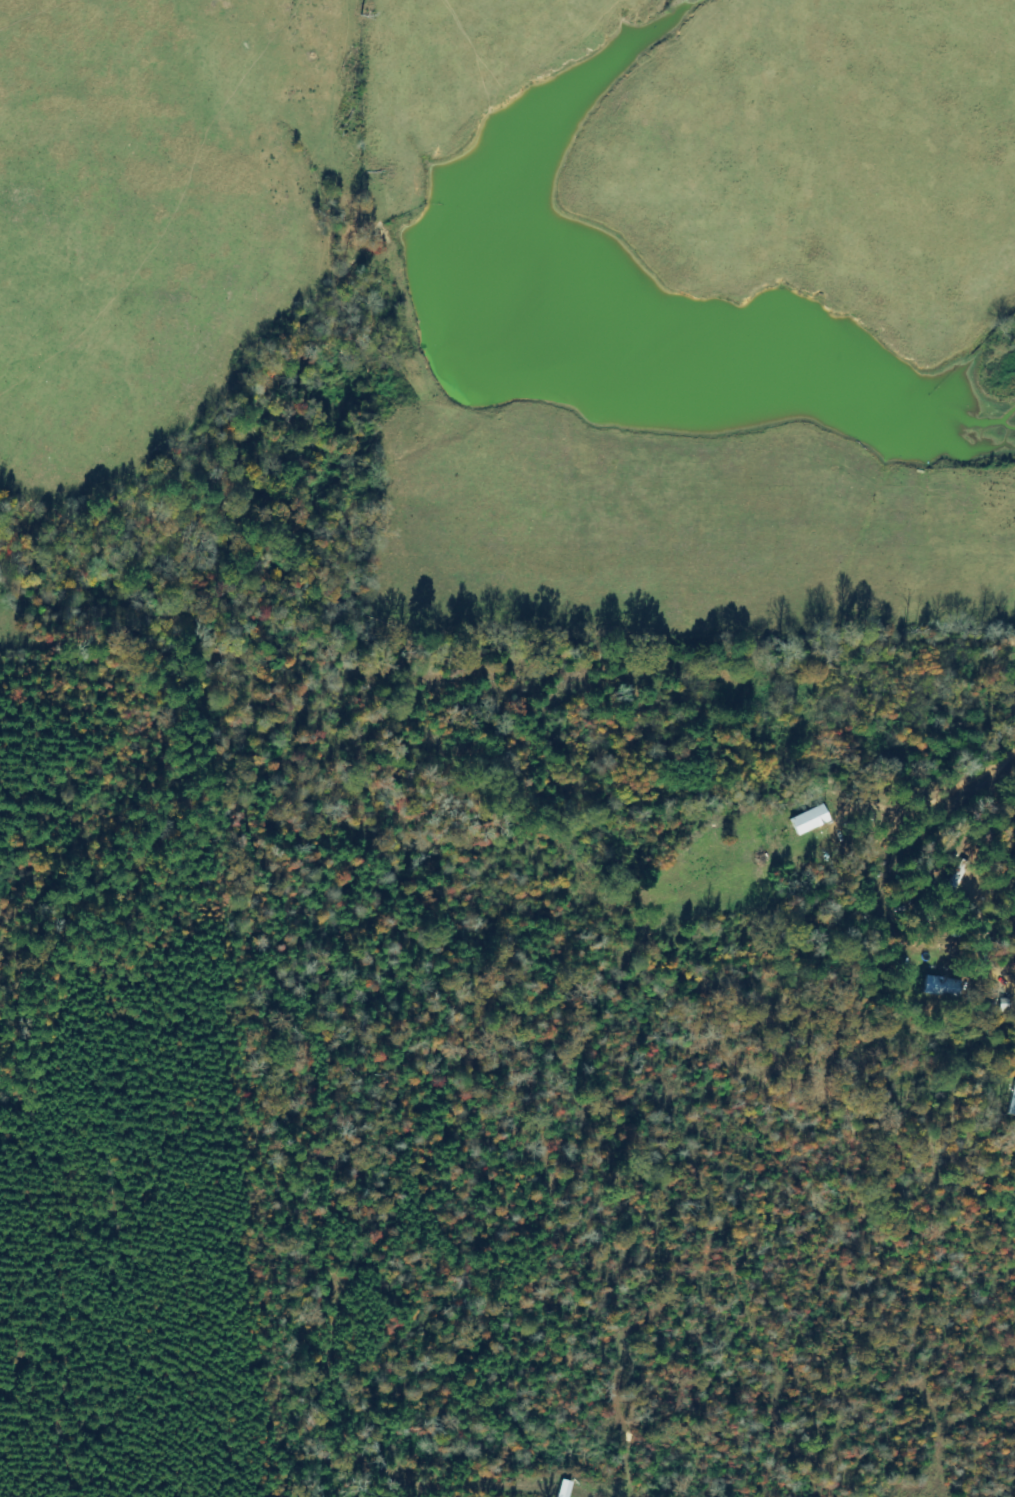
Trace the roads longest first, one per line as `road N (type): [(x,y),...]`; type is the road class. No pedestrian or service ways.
road 1 (residential): [(0,893),(22,849),(162,718),(272,658),(1014,642)]
road 2 (residential): [(1014,765),(950,1145),(743,1140)]

